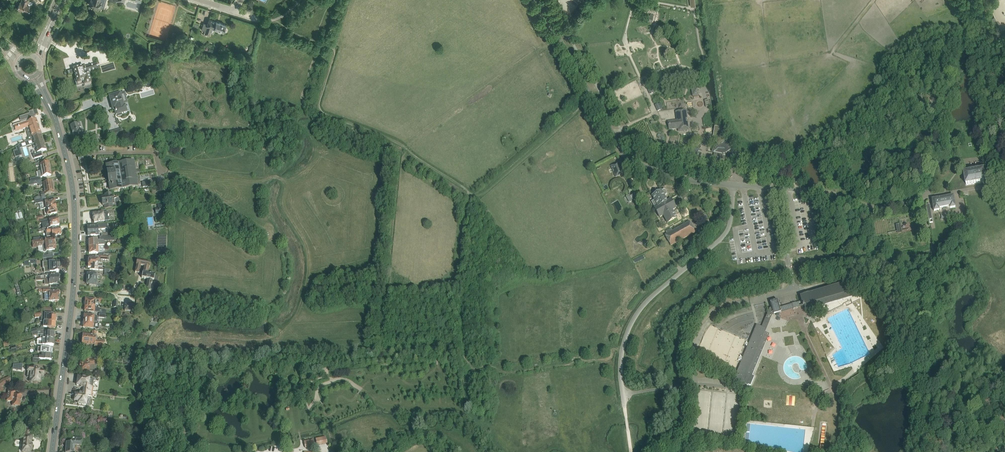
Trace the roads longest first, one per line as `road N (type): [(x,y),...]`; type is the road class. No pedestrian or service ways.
road 1 (secondary): [(52,451),(75,220),(61,137),(36,79)]
road 2 (unclassified): [(625,408),(621,364),(632,323),(725,235),(734,185)]
road 3 (unclassified): [(734,185),(649,169),(621,144),(592,94)]

